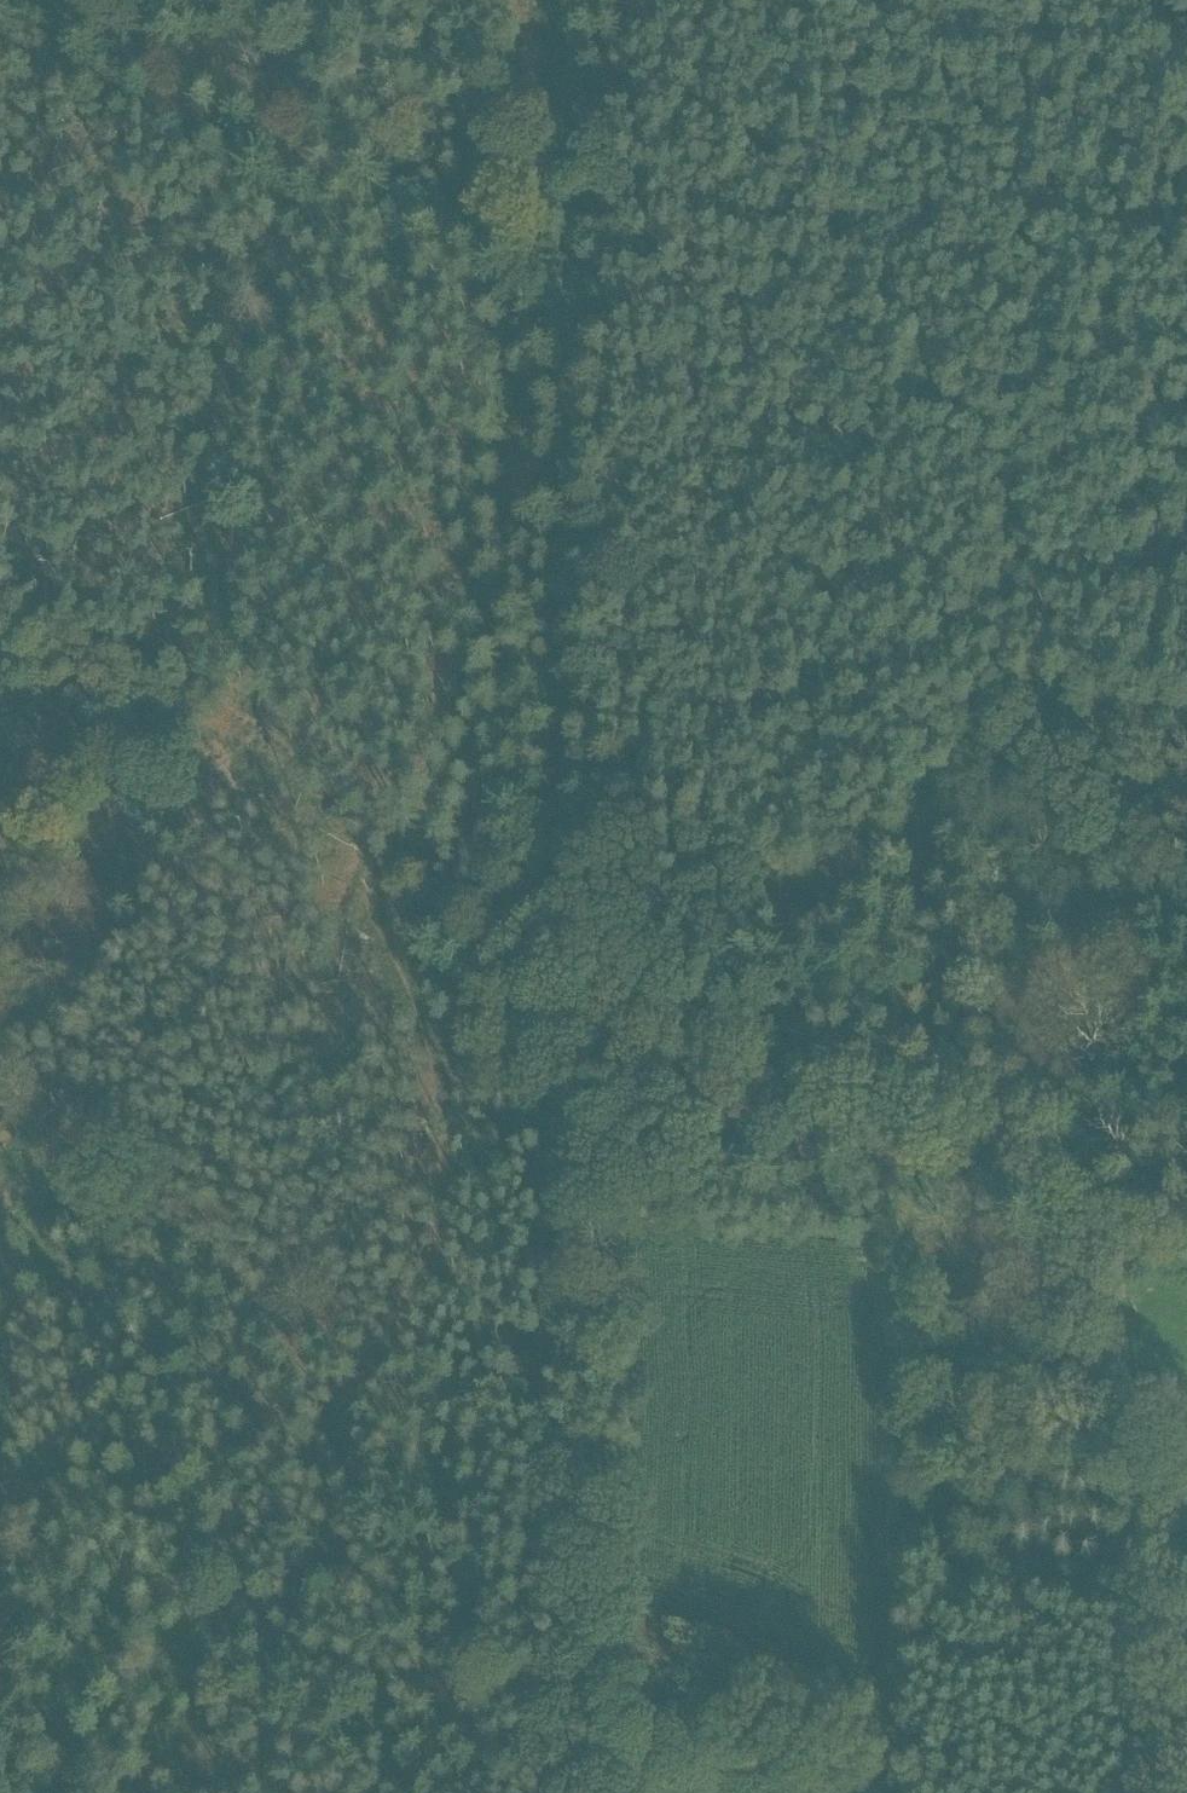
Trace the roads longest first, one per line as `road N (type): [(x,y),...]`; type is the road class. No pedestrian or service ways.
road 1 (track): [(541,662),(510,1792)]
road 2 (track): [(532,1006),(1094,1156)]

